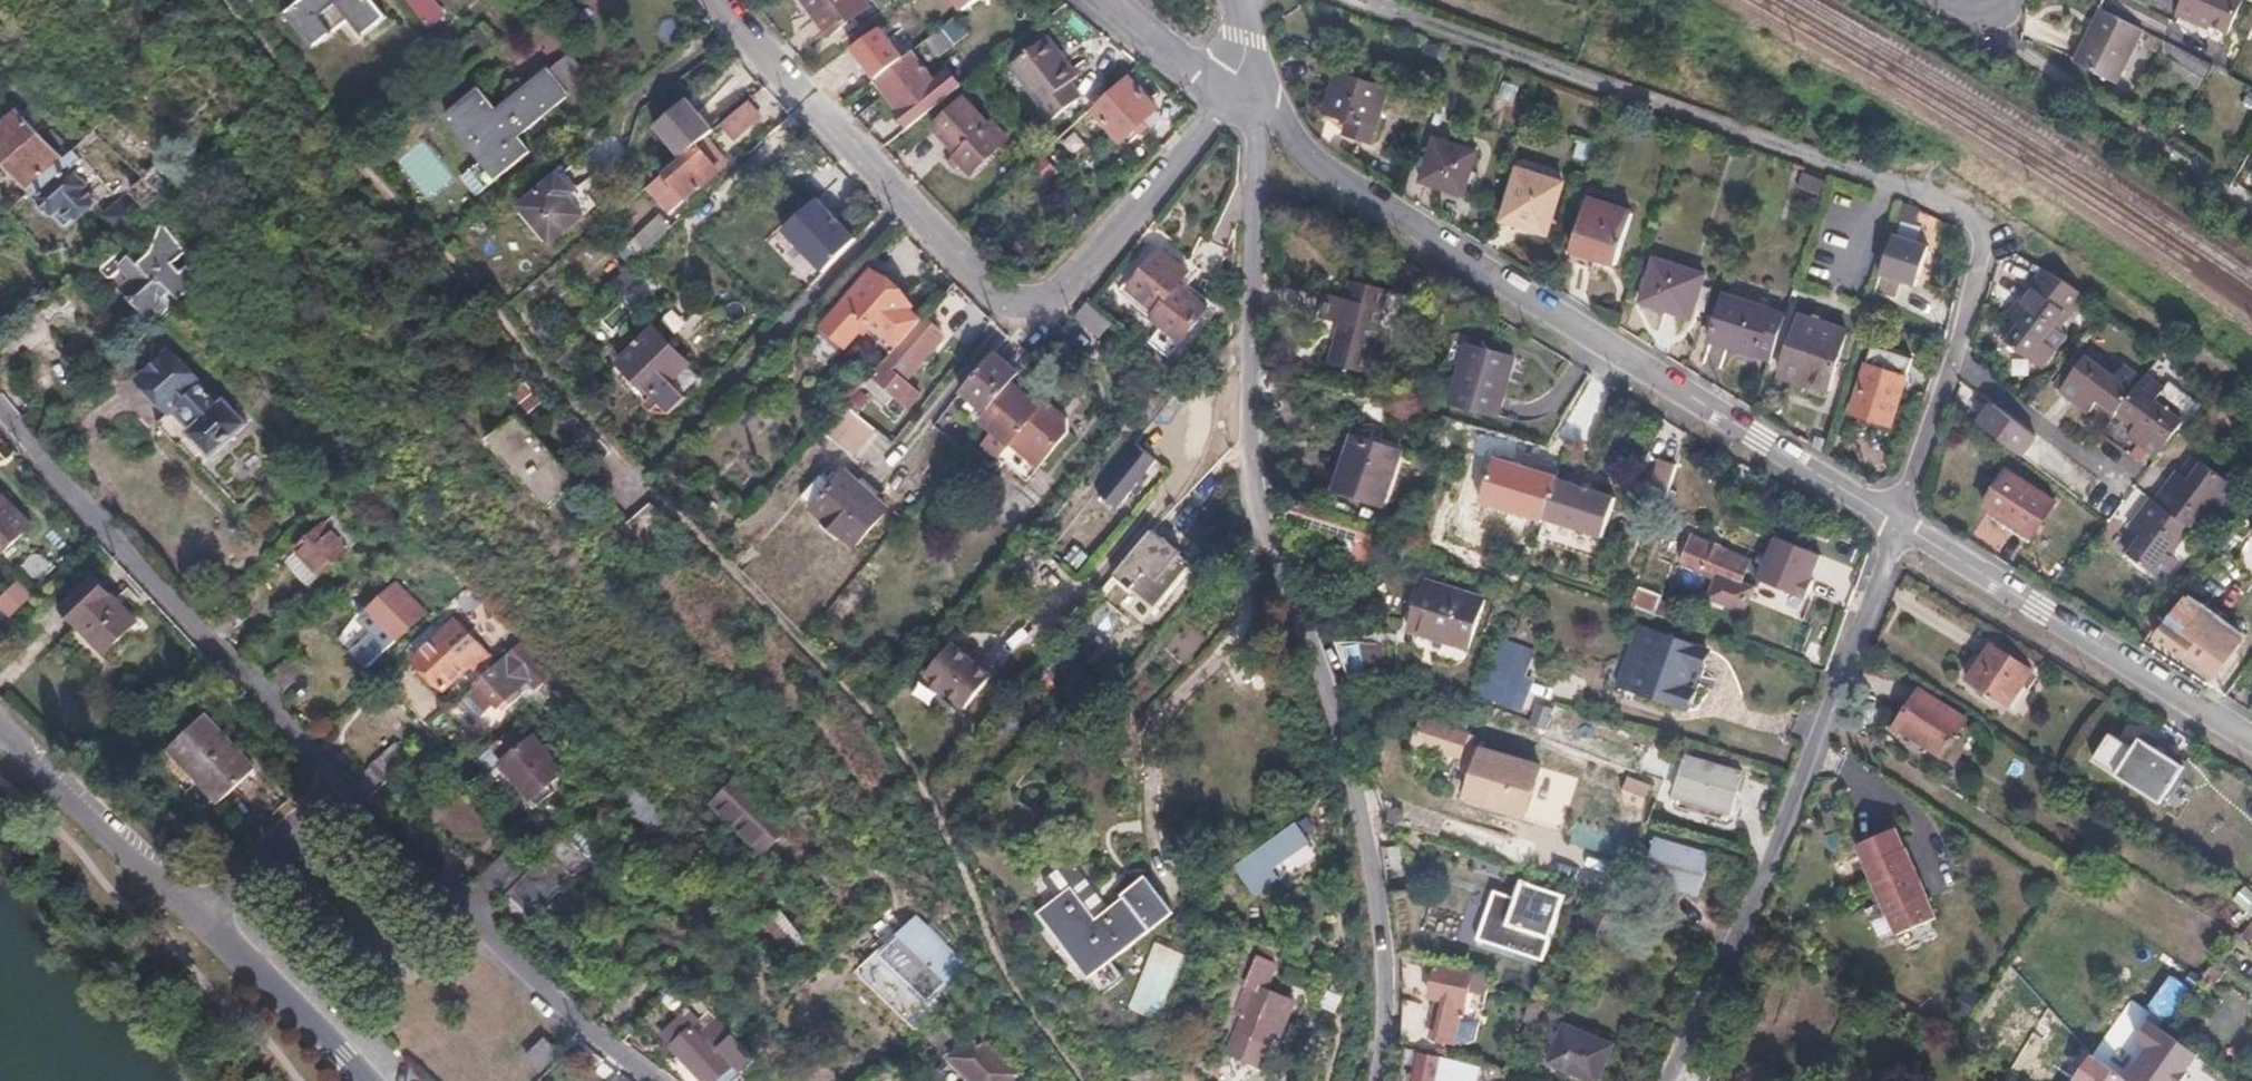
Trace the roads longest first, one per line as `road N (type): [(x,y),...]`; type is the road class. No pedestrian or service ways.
road 1 (residential): [(1235,101),(1255,142),(1246,520),(1318,660),(1391,955),(1374,1080)]
road 2 (residential): [(1905,530),(1416,225),(1235,101)]
road 3 (residential): [(1235,101),(1061,296),(1029,304),(983,284),(722,0)]
road 4 (residential): [(1995,238),(1917,195),(1349,0)]
road 5 (residential): [(1672,1080),(1905,530)]
road 6 (residential): [(336,778),(0,412)]
road 7 (residential): [(336,778),(582,1024),(660,1080)]
road 8 (residential): [(2251,740),(1905,530)]
road 9 (residential): [(1995,238),(1905,530)]
road 10 (tertiary): [(0,730),(212,921)]
road 11 (tertiary): [(212,921),(366,1080)]
road 12 (residential): [(212,921),(336,778)]
road 13 (residential): [(1235,101),(1114,0)]

